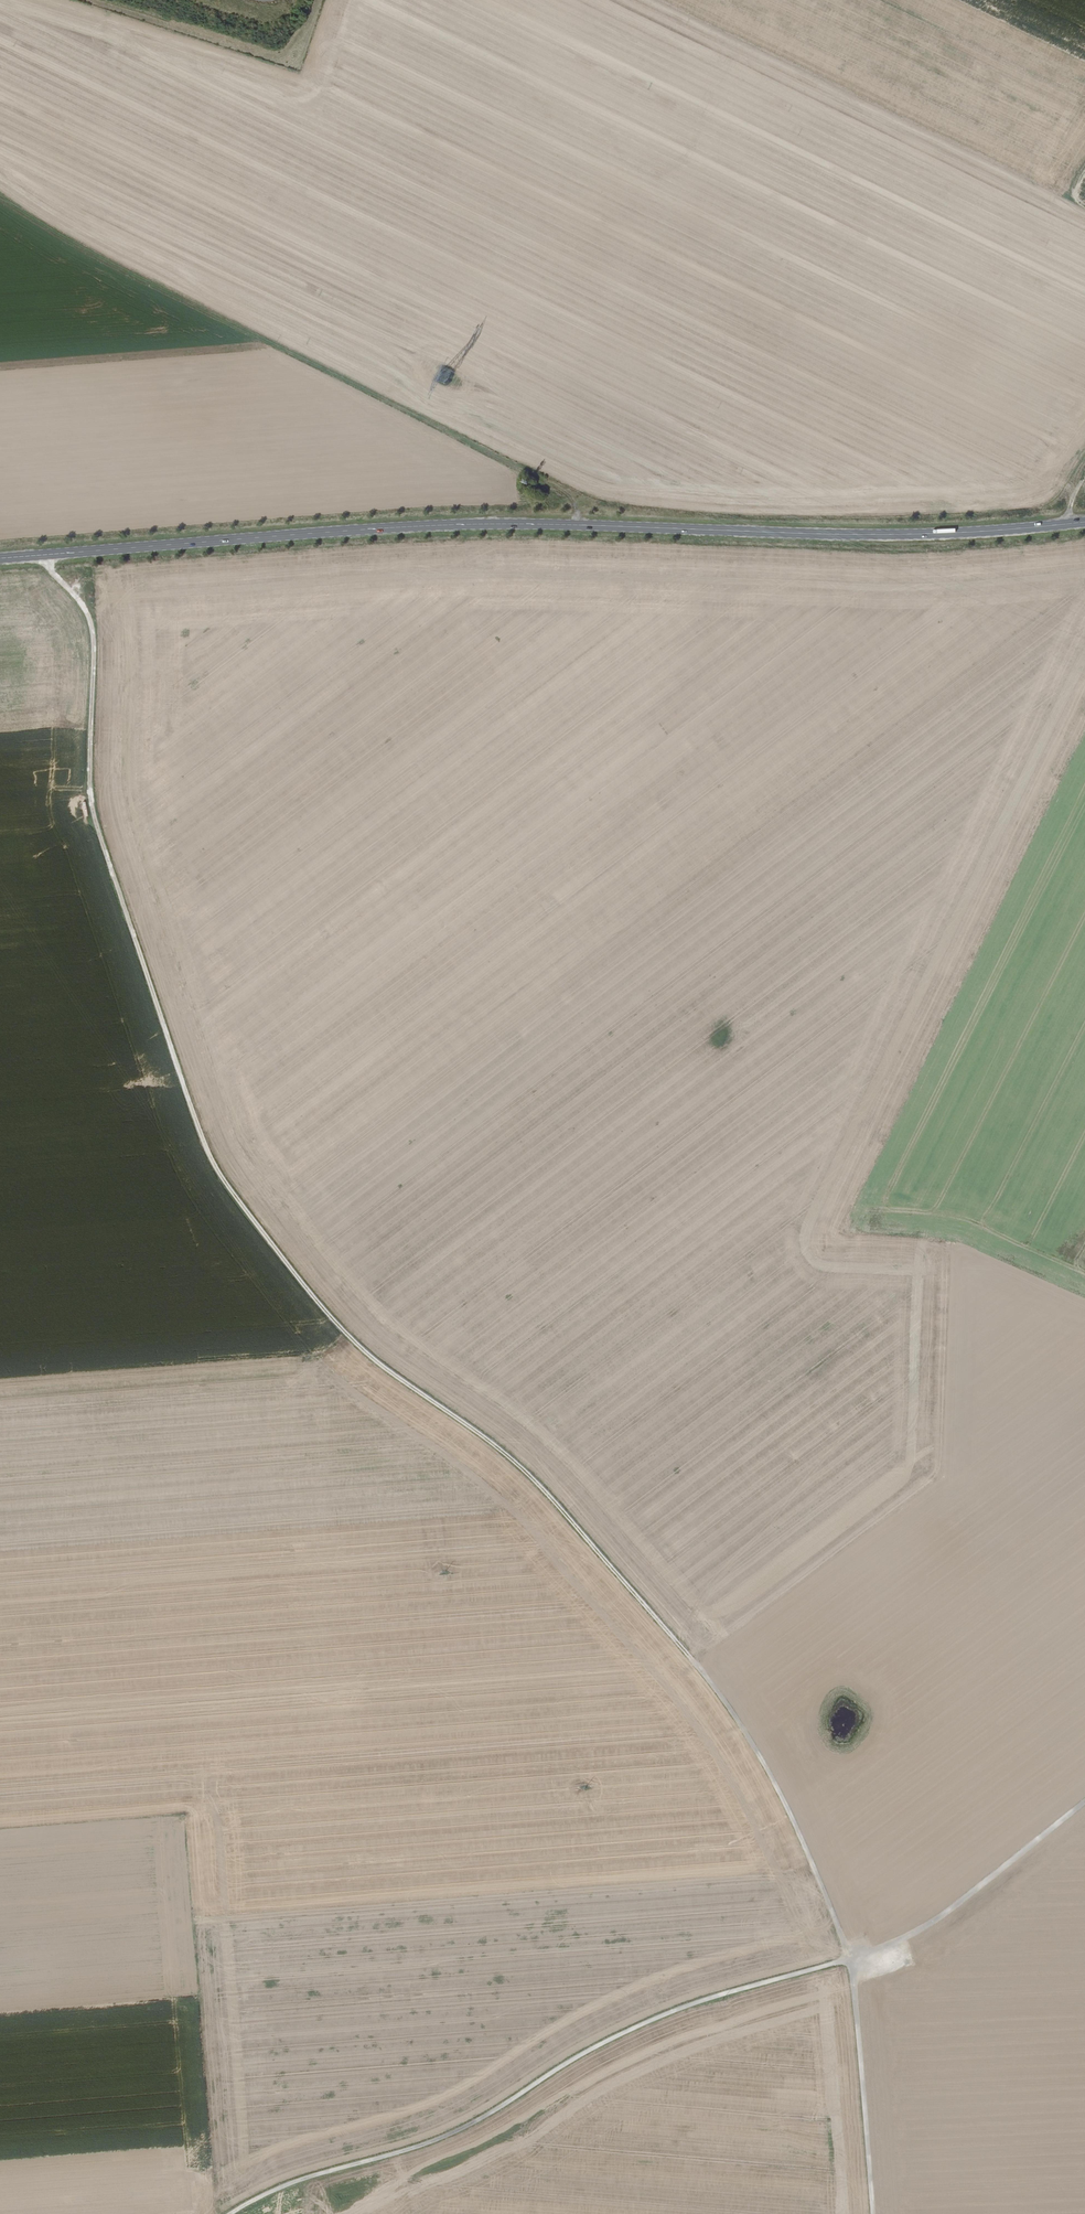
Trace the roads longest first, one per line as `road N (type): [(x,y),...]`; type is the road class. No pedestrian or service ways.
road 1 (track): [(873,2213),(850,1960),(773,1780),(696,1665),(546,1495),(363,1350),(212,1164),(94,817),(88,617),(44,554)]
road 2 (primary): [(0,557),(460,525),(828,534),(1084,521)]
road 3 (track): [(578,524),(565,492),(60,238),(0,197)]
road 4 (unclassified): [(850,1960),(697,2004),(617,2037),(461,2131),(314,2176),(232,2213)]
road 5 (track): [(1084,1804),(928,1926),(850,1960)]

